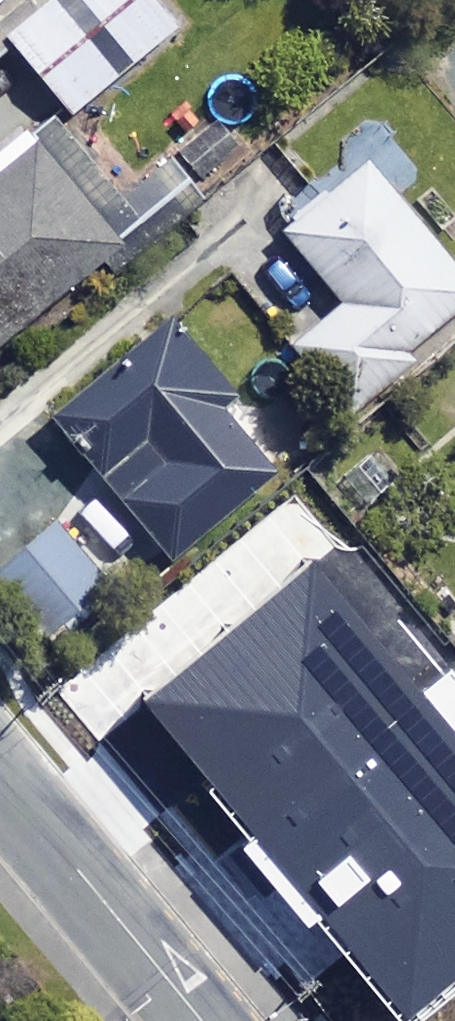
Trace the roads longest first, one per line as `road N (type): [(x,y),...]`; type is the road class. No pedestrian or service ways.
road 1 (residential): [(202,1020),(0,777)]

